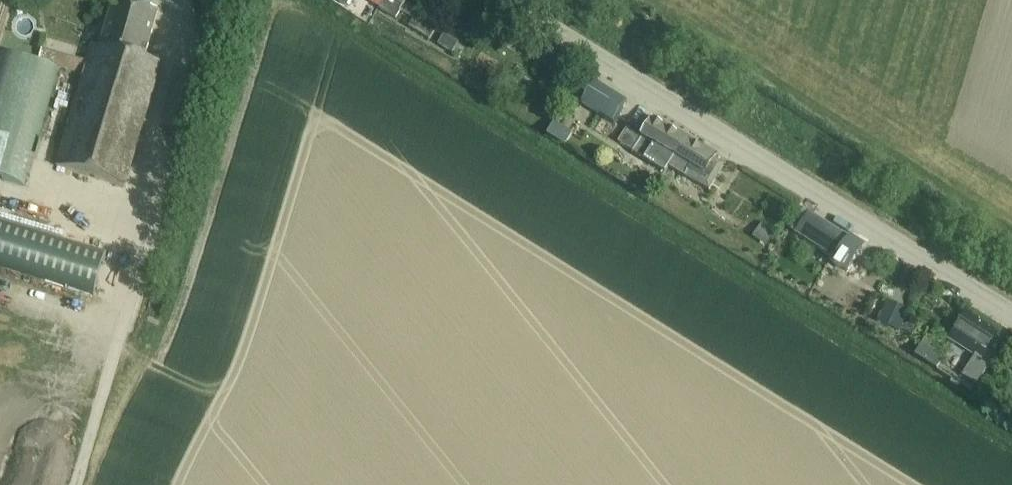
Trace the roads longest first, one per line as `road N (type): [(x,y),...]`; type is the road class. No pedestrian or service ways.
road 1 (tertiary): [(1011,314),(505,0)]

